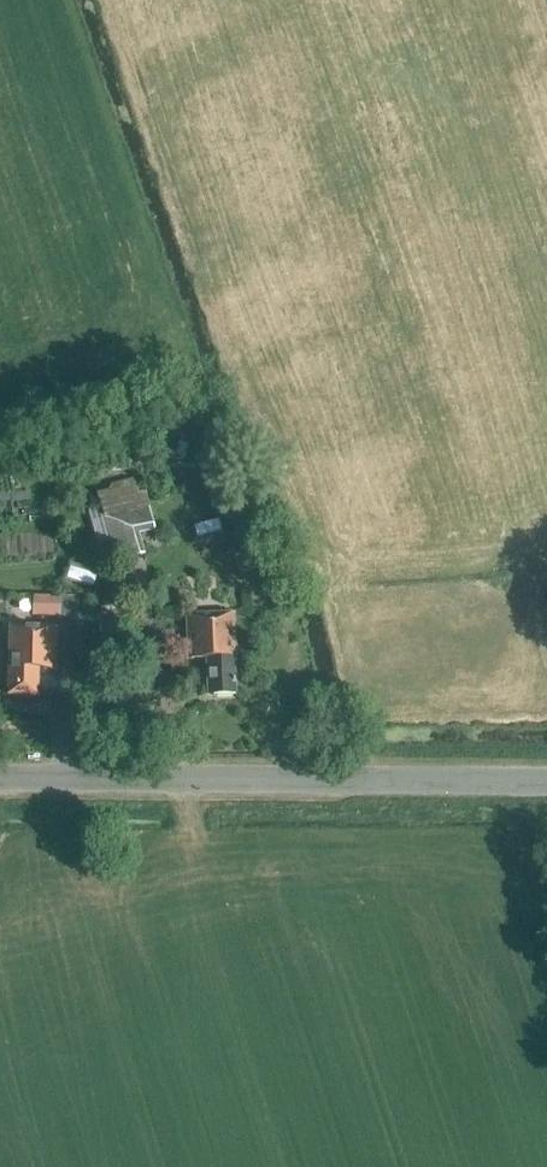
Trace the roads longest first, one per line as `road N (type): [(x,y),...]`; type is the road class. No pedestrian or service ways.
road 1 (tertiary): [(546,780),(0,772)]

